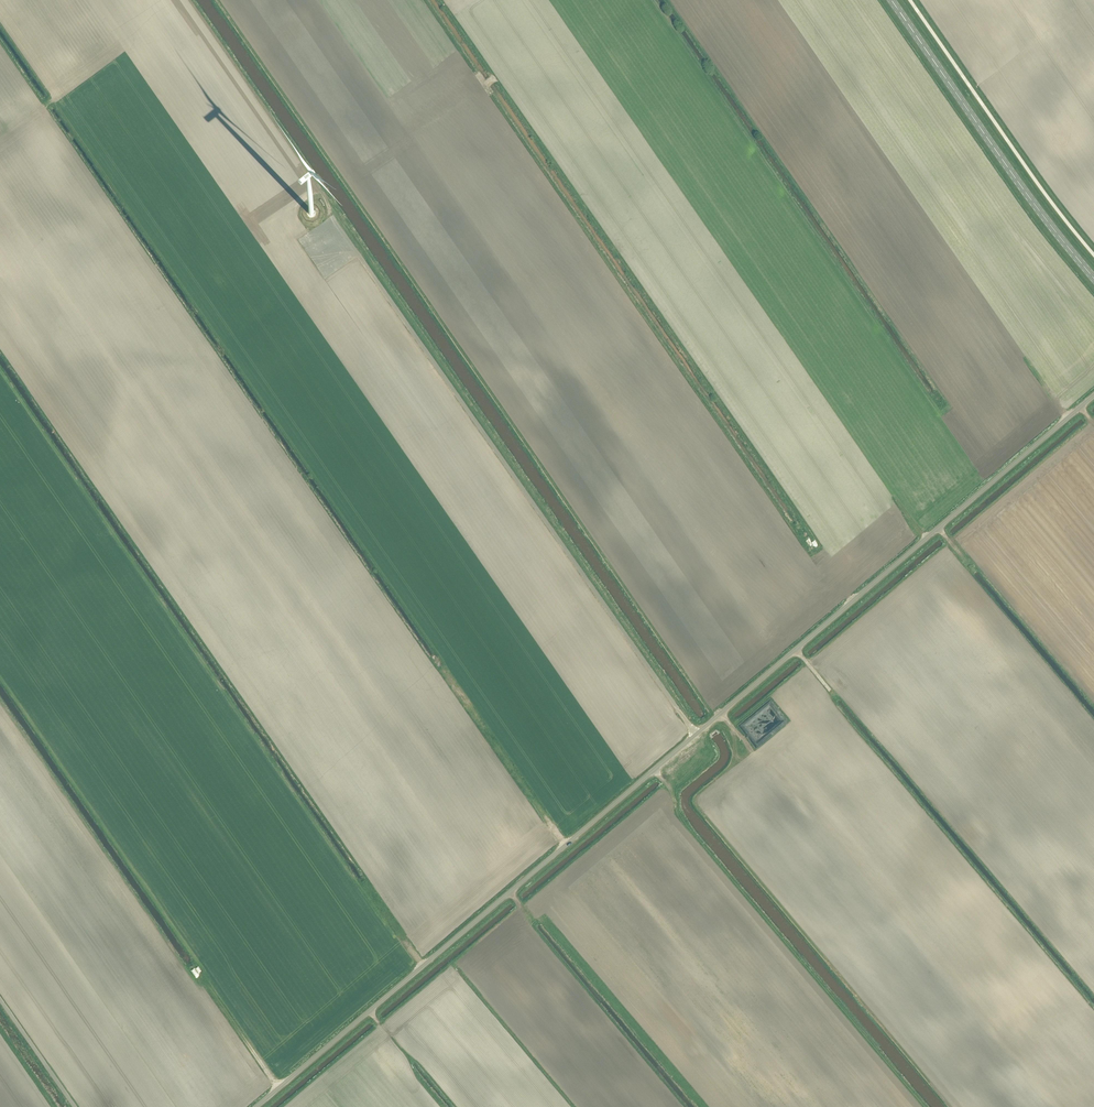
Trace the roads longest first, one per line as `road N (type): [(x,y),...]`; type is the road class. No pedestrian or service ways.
road 1 (unclassified): [(256,1106),(1093,395)]
road 2 (track): [(719,714),(216,0)]
road 3 (track): [(704,735),(713,758),(676,790),(682,821),(927,1106)]
road 4 (primary): [(1093,279),(891,0)]

